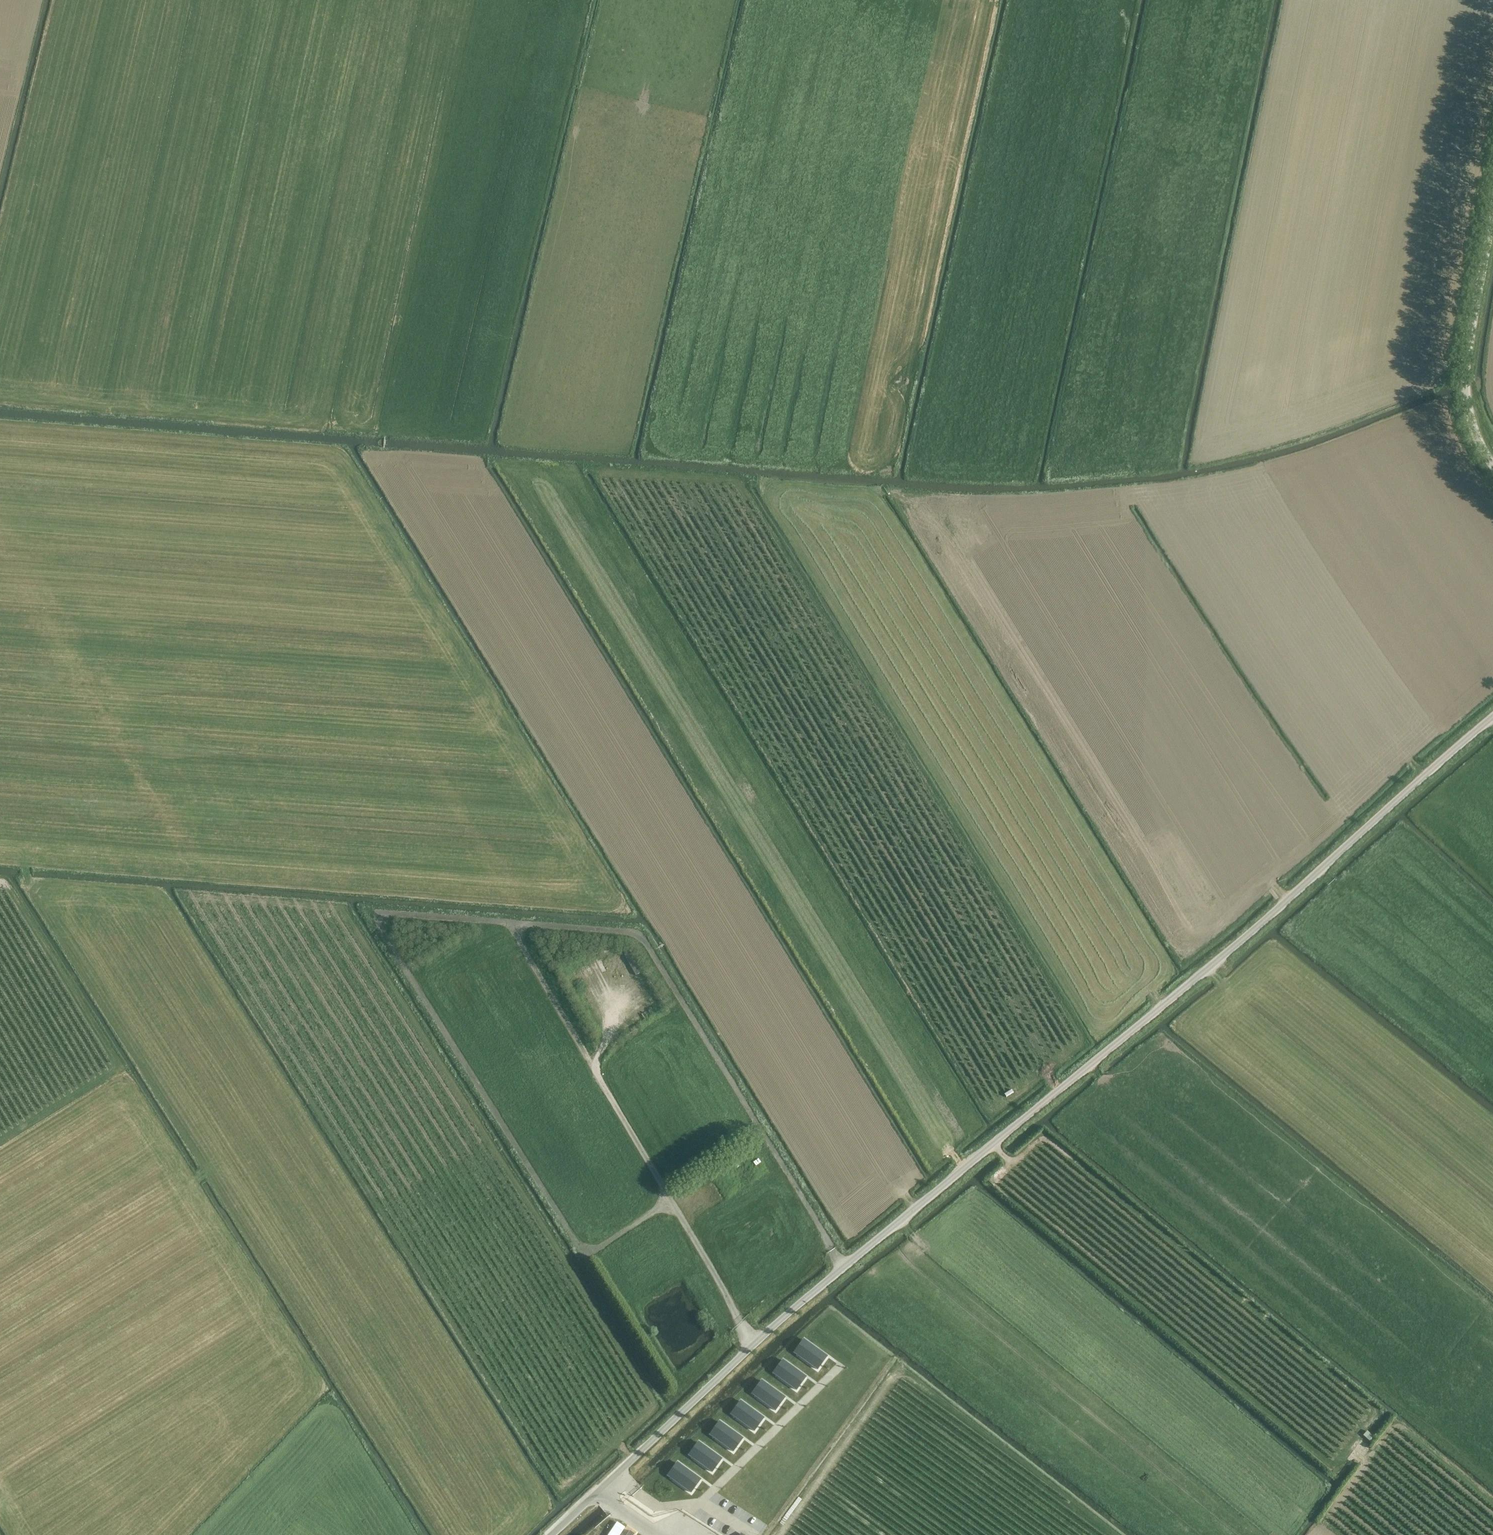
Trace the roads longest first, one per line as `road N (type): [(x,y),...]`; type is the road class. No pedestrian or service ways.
road 1 (unclassified): [(552,1534),(806,1297),(1155,1013),(1492,717)]
road 2 (unclassified): [(1492,463),(1469,412),(1466,378),(1492,223)]

